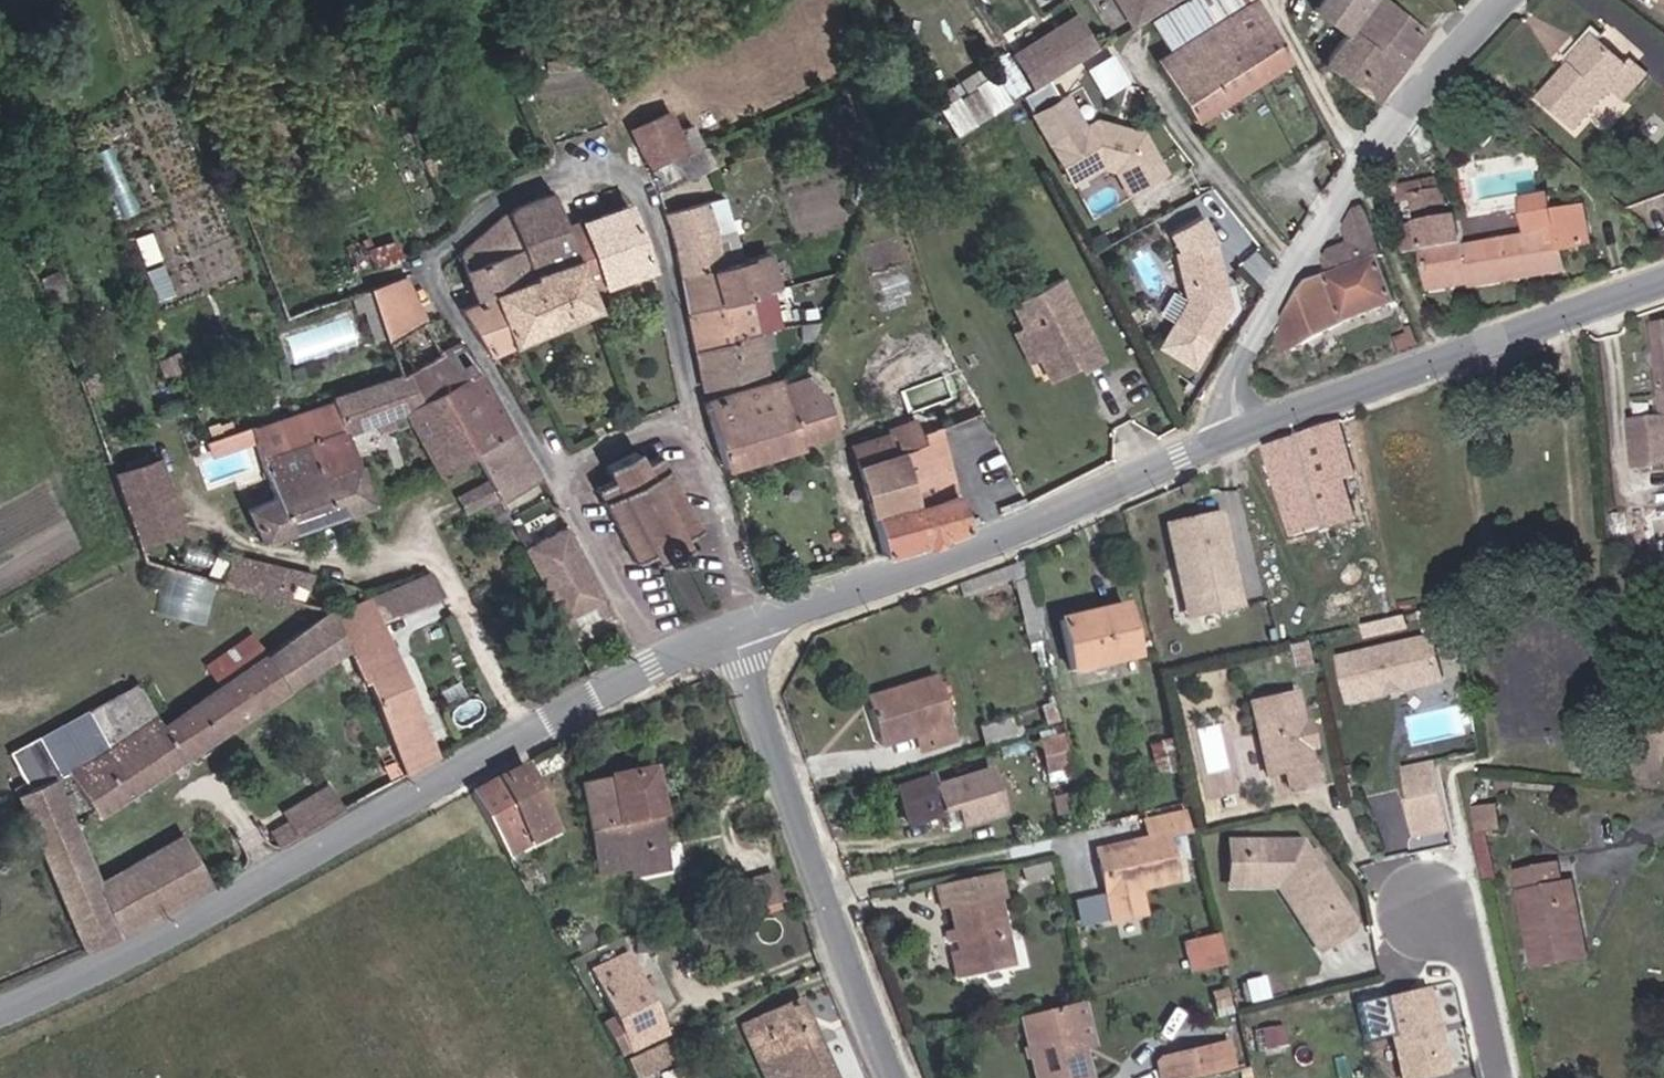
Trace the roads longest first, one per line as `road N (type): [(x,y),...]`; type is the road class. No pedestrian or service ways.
road 1 (residential): [(653,668),(429,268),(486,204),(593,165),(627,183),(655,247),(683,387),(670,438)]
road 2 (tertiary): [(0,1005),(653,668)]
road 3 (tertiary): [(728,634),(1002,536),(1231,434)]
road 4 (residential): [(1517,0),(1449,73),(1257,331),(1231,434)]
road 5 (unclassified): [(889,1077),(728,634)]
road 6 (tertiary): [(1231,434),(1663,283)]
road 7 (track): [(1433,361),(1368,180)]
road 8 (residential): [(1507,1077),(1479,958),(1437,918)]

